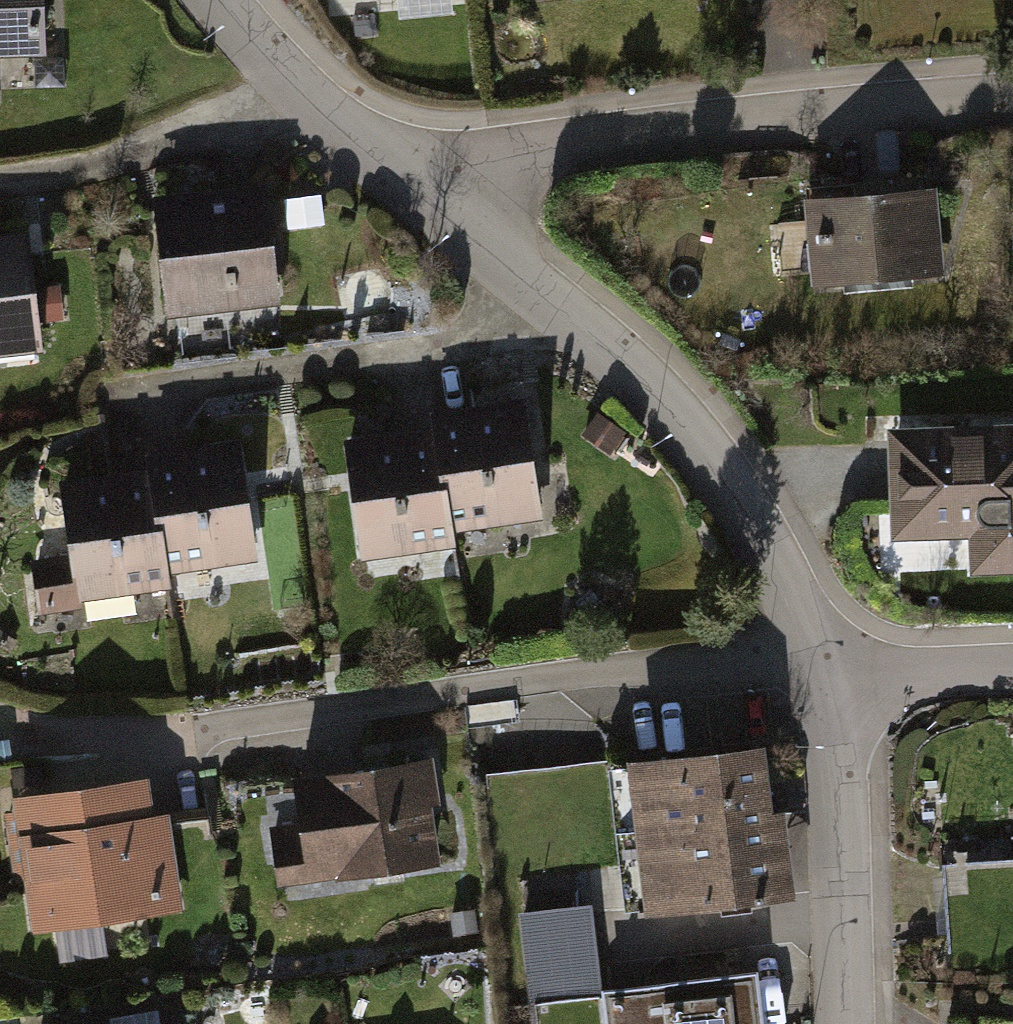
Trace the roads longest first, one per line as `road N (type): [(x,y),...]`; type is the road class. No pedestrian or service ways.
road 1 (residential): [(826,680),(801,610),(698,446),(645,384),(424,191)]
road 2 (residential): [(1012,99),(564,145),(487,162),(424,191)]
road 3 (residential): [(848,1023),(826,680)]
road 4 (residential): [(424,191),(294,95),(221,0)]
road 5 (residential): [(1012,673),(826,680)]

